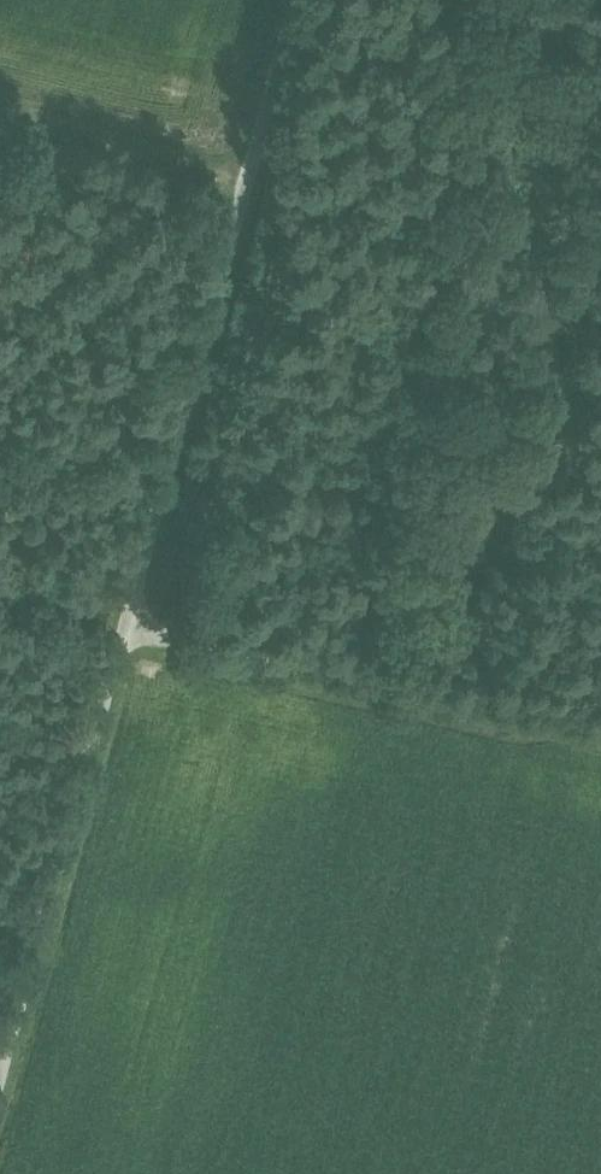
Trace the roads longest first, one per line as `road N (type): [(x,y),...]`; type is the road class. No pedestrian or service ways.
road 1 (unclassified): [(0,1084),(294,0)]
road 2 (track): [(600,727),(164,629),(108,592),(0,564)]
road 3 (track): [(245,177),(0,120)]

